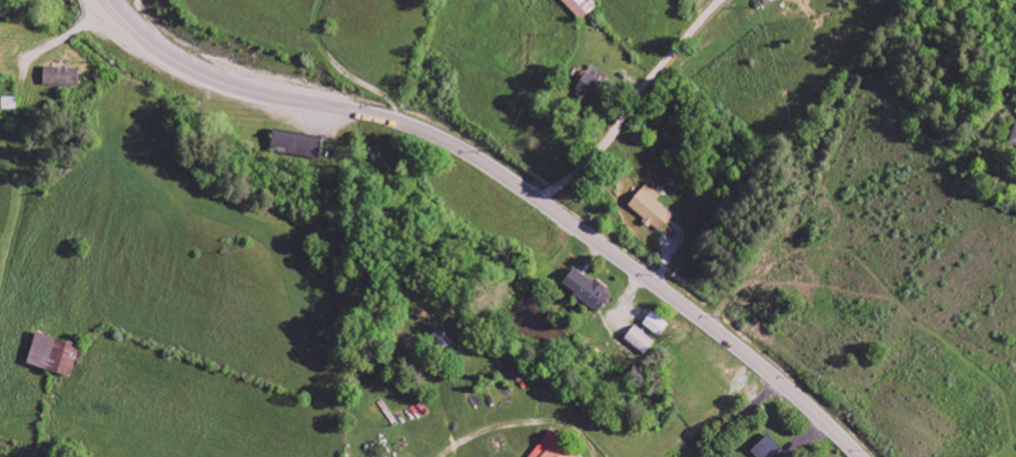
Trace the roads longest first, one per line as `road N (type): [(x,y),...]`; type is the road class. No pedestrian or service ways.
road 1 (primary): [(861,456),(701,318),(486,164),(372,114),(183,76),(122,50),(68,0)]
road 2 (residential): [(544,204),(716,0)]

